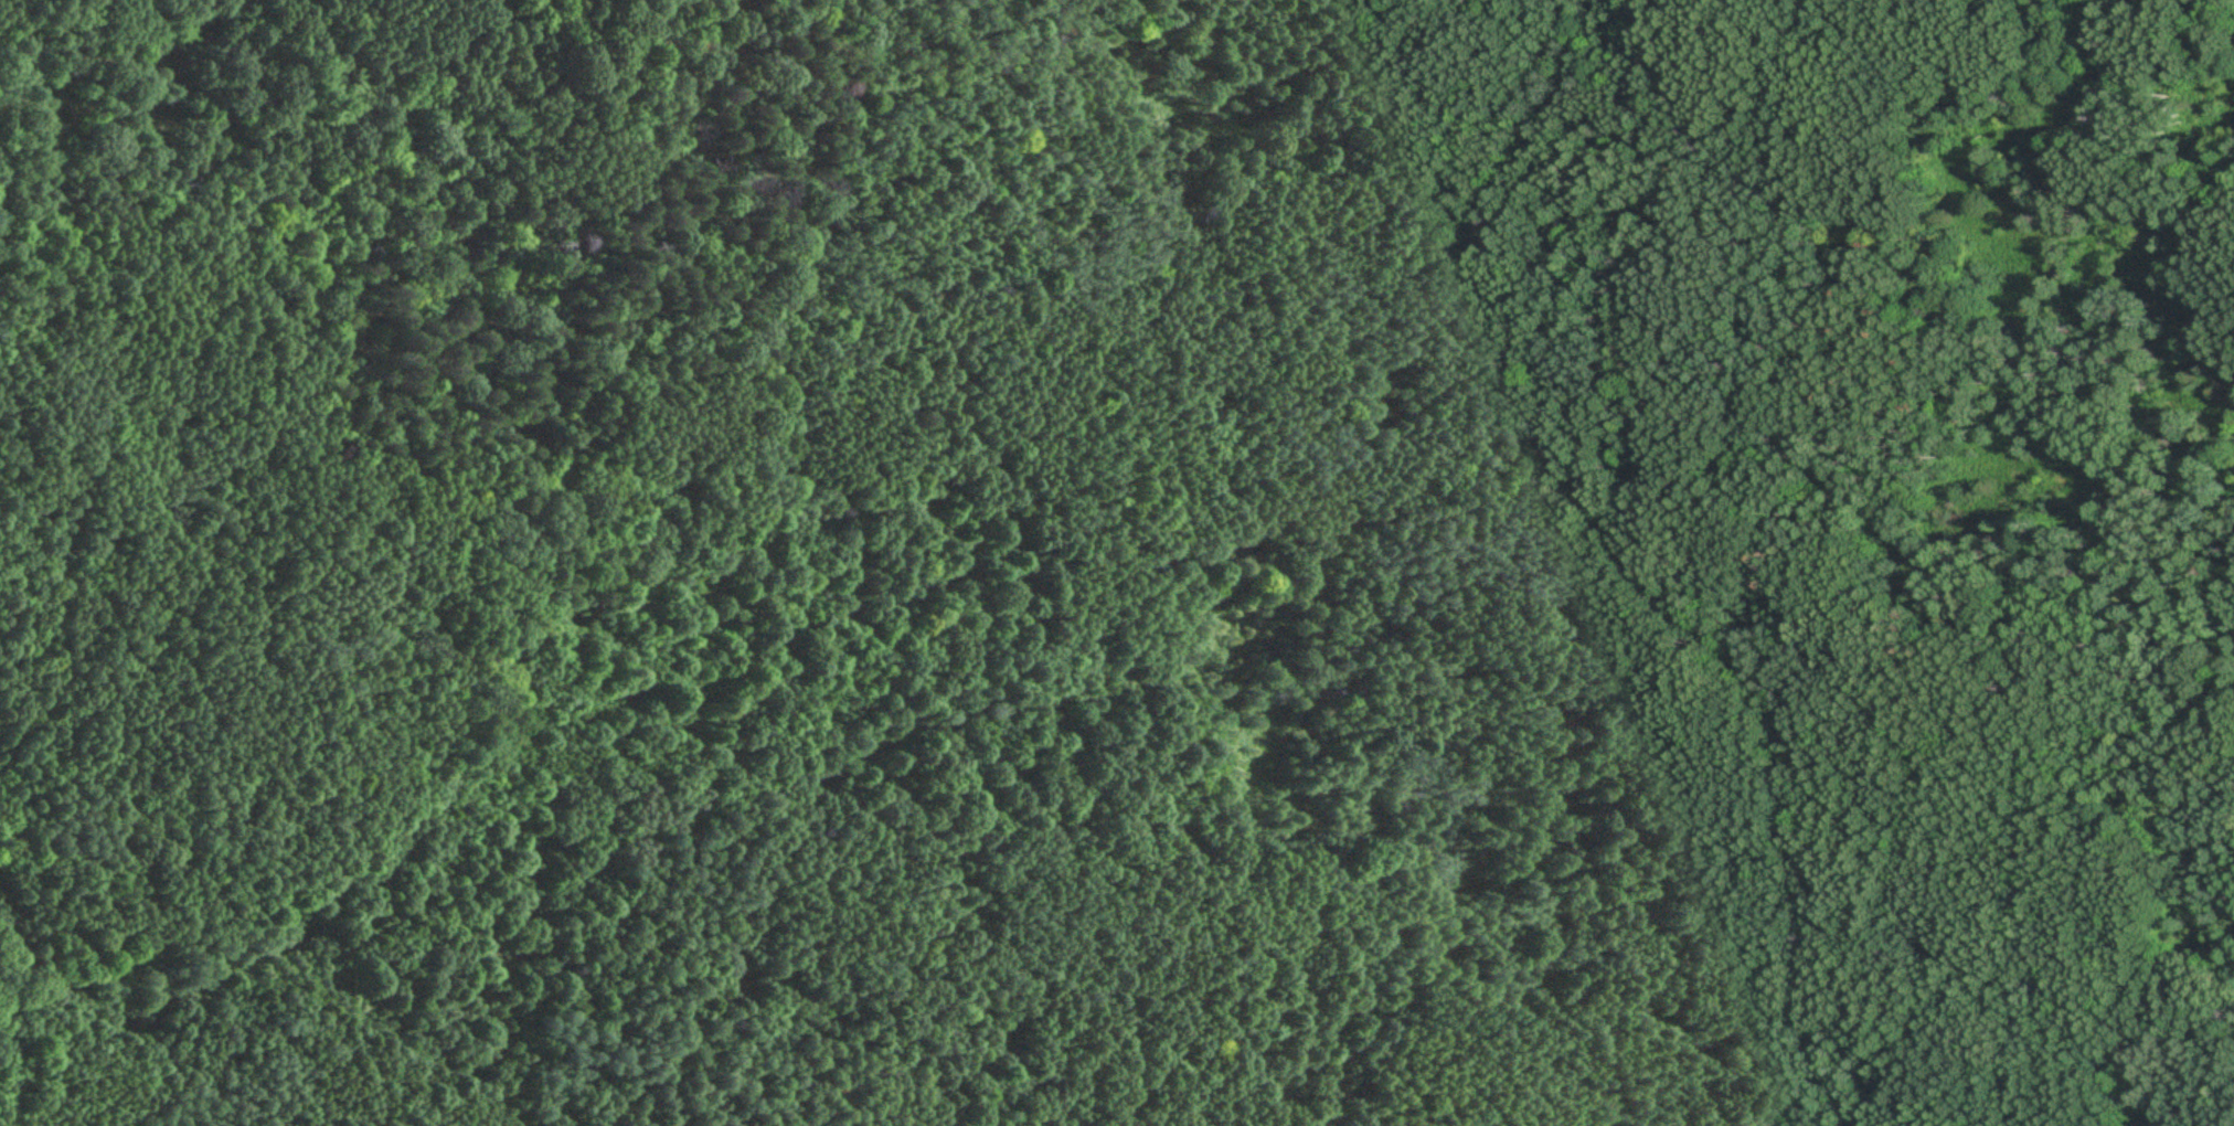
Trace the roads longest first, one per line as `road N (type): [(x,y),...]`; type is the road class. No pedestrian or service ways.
road 1 (track): [(1875,1125),(1826,1023),(1822,888),(1800,711),(1589,482),(1534,439),(1489,249),(1539,138),(1618,0)]

